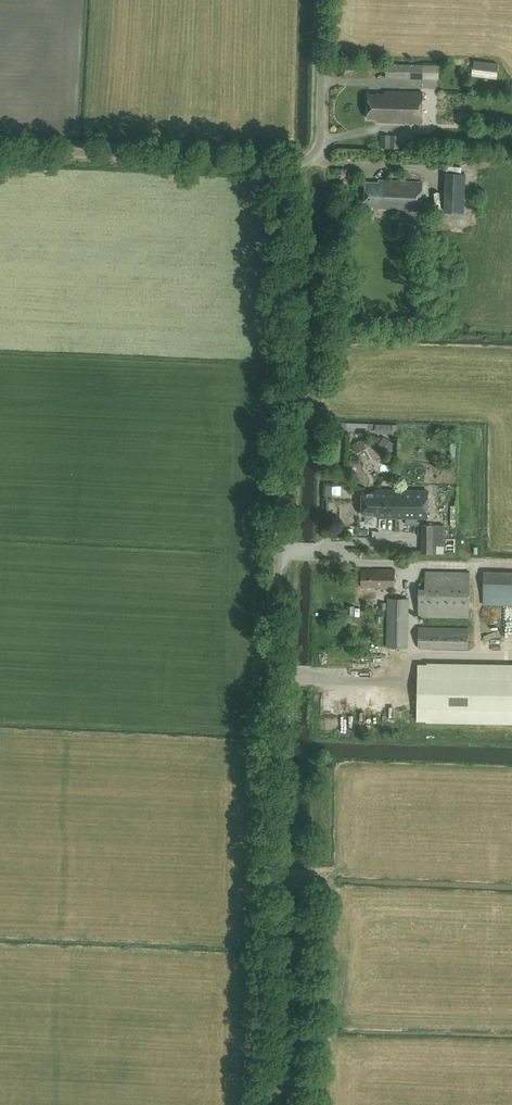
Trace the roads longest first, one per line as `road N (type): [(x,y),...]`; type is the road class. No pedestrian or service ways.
road 1 (unclassified): [(263,1104),(290,163)]
road 2 (unclassified): [(290,163),(0,149)]
road 3 (unclassified): [(290,163),(307,161),(320,146),(324,0)]

